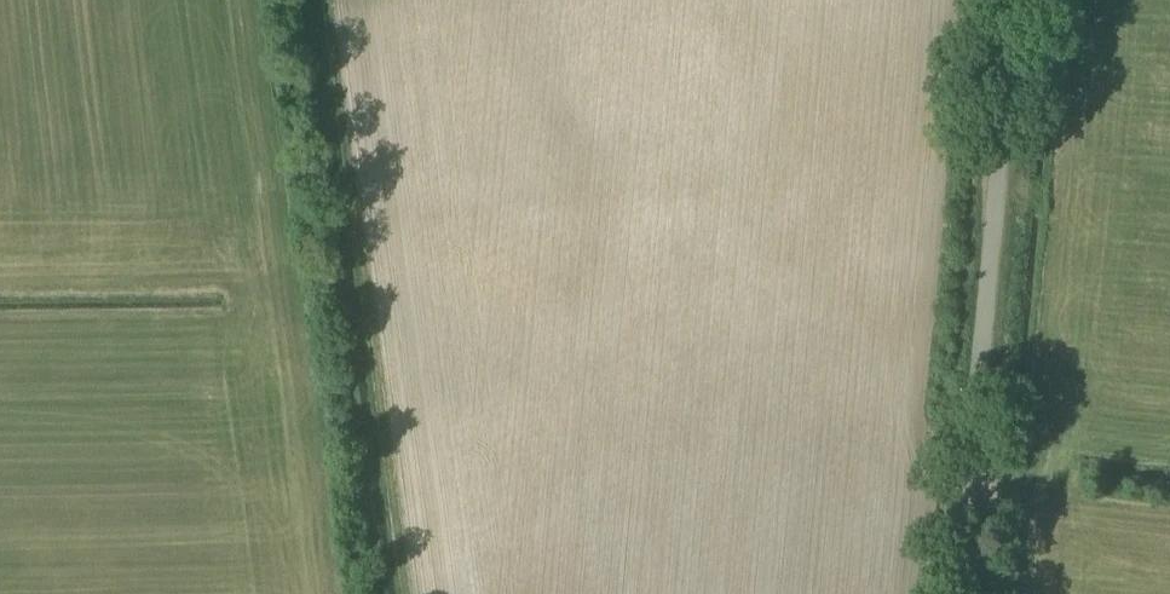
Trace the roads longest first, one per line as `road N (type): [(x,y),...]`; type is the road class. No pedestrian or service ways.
road 1 (unclassified): [(962,593),(1017,0)]

